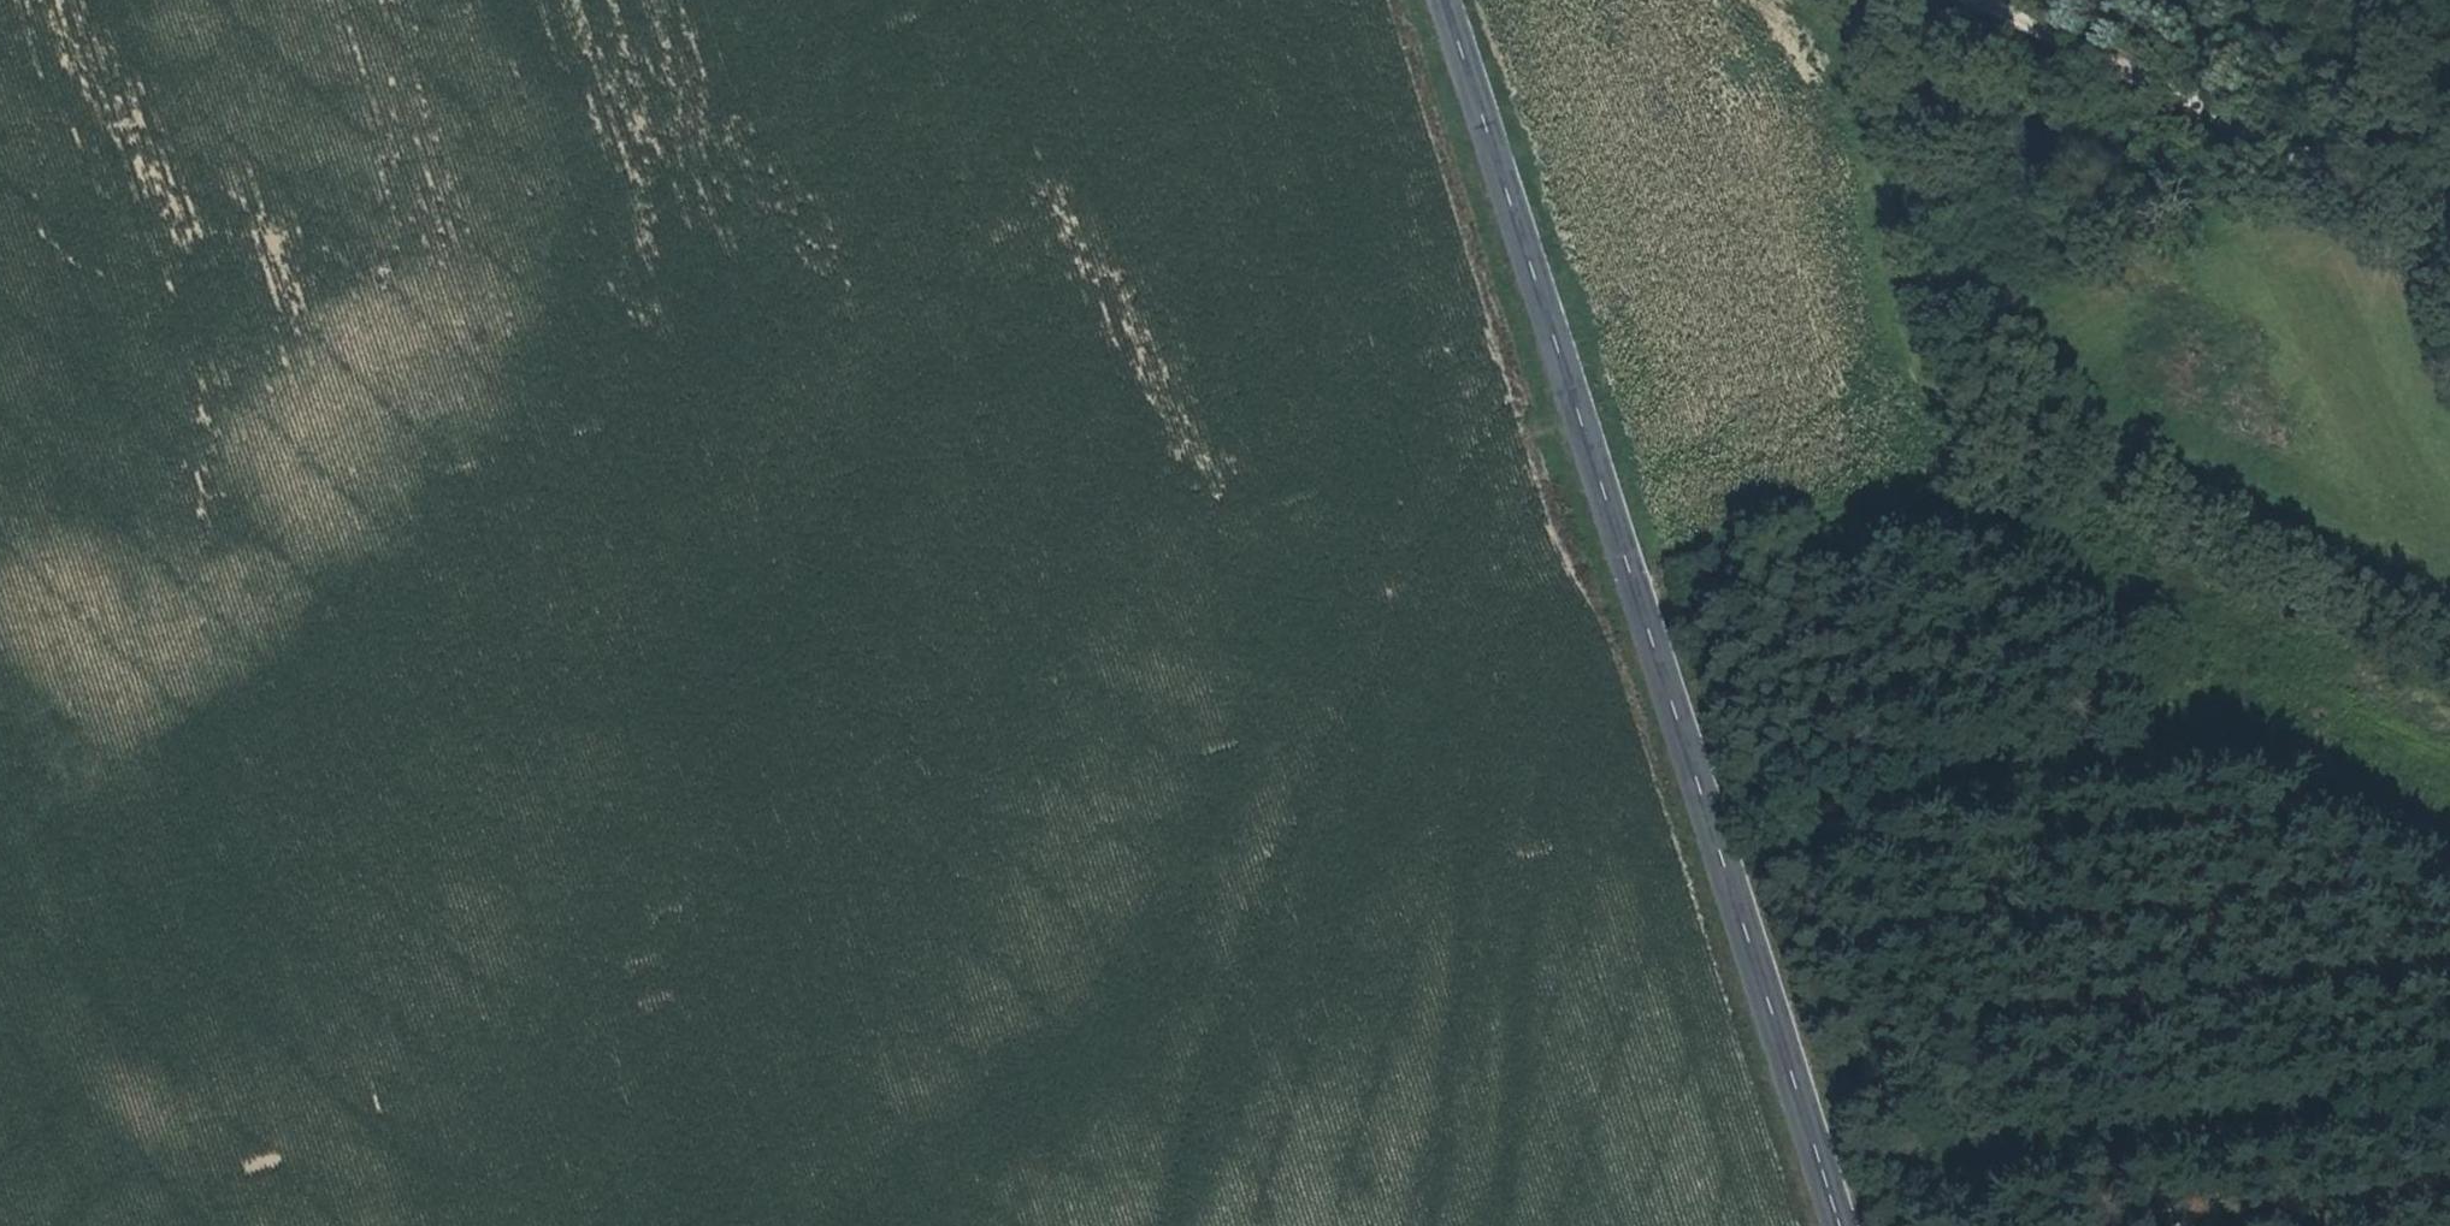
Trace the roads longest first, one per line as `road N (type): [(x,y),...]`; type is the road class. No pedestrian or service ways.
road 1 (tertiary): [(1858,1225),(1449,0)]
road 2 (track): [(2449,216),(2283,134),(2177,97),(2006,0)]

